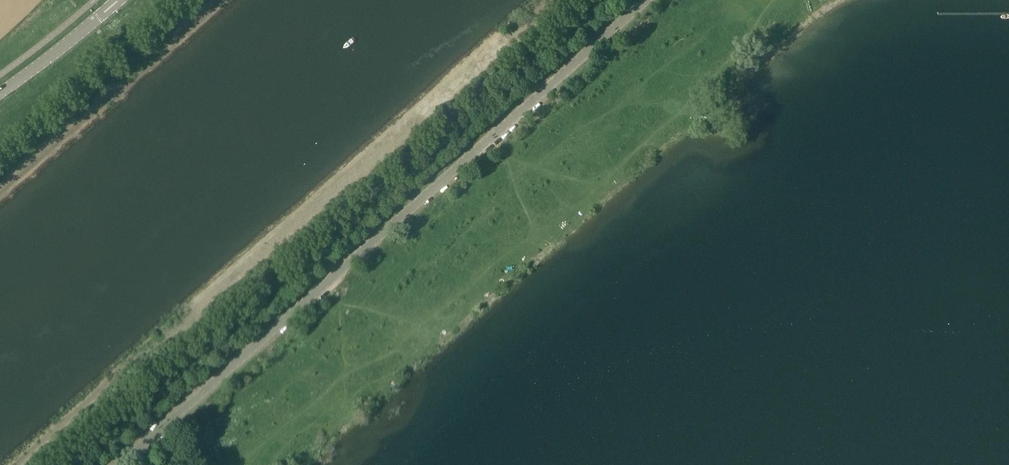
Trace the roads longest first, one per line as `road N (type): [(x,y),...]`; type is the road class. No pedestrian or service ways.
road 1 (unclassified): [(118,464),(642,0)]
road 2 (tertiary): [(0,95),(118,0)]

